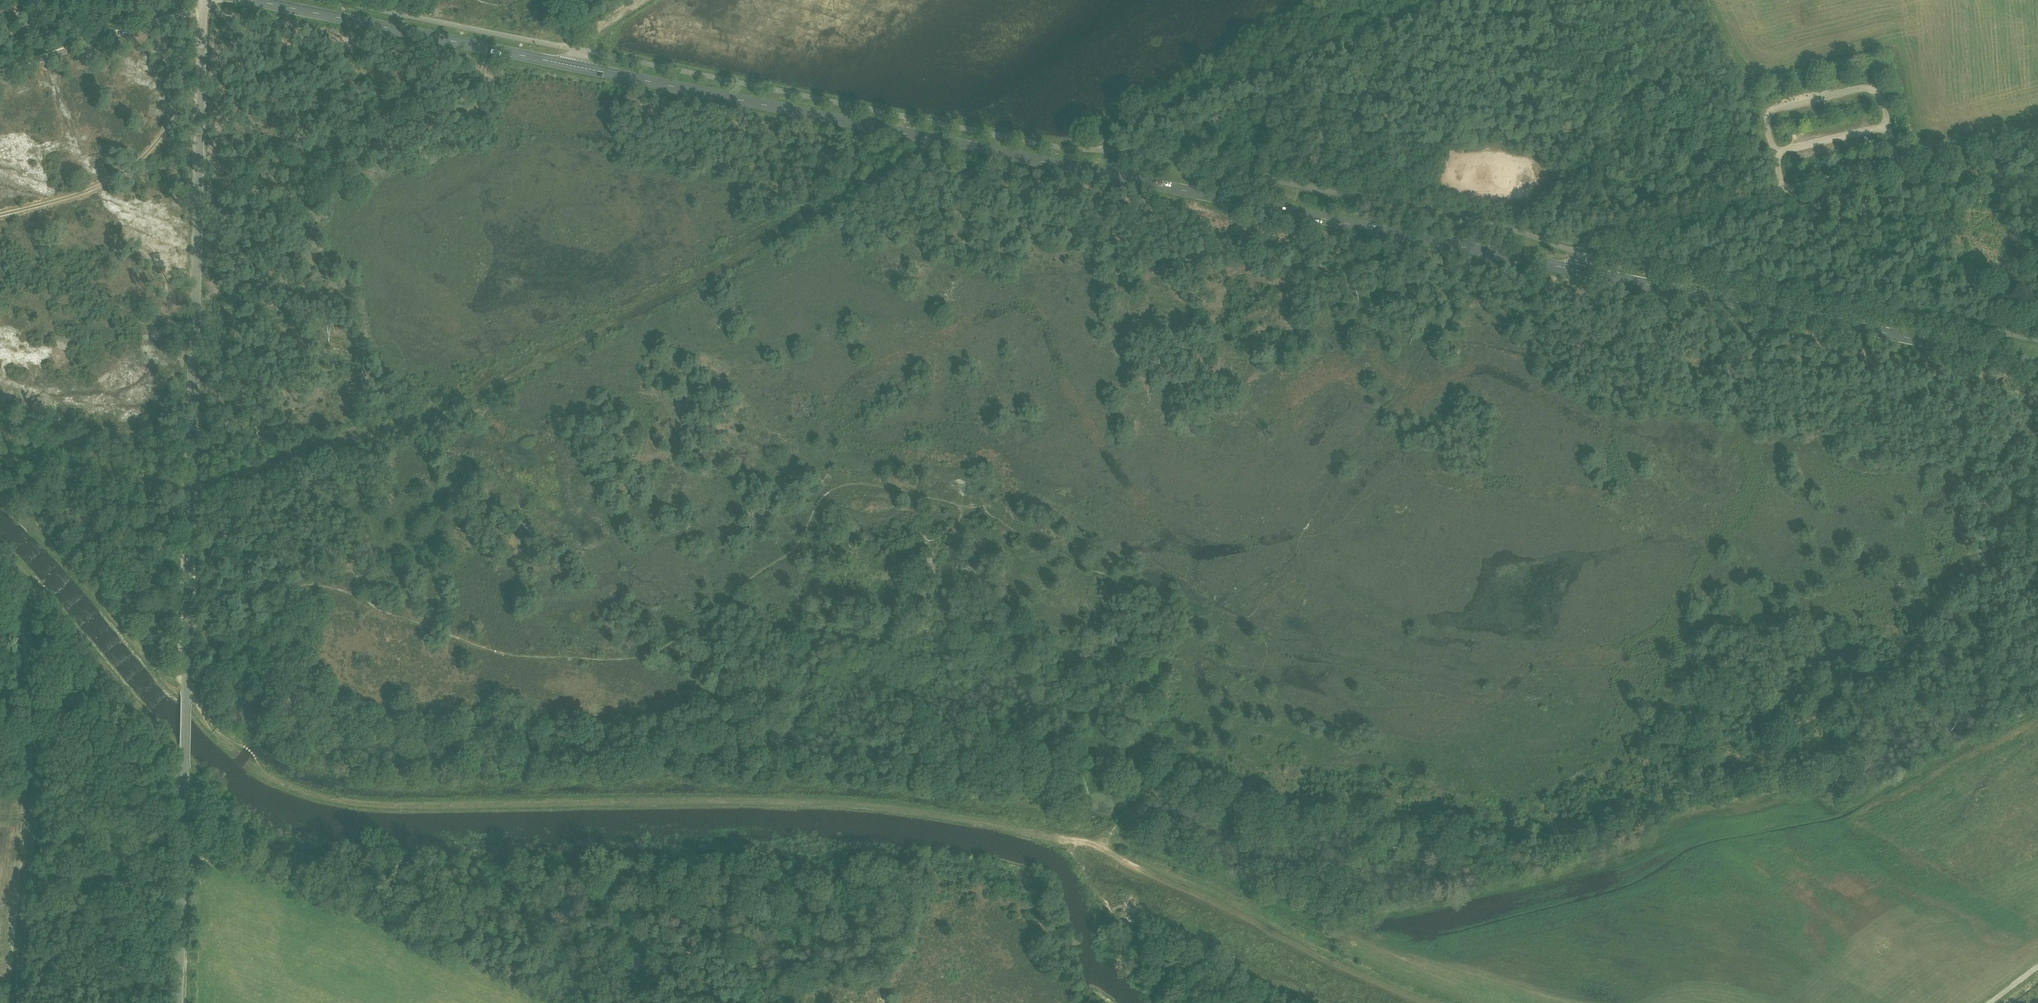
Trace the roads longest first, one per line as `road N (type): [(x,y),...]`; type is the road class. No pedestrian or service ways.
road 1 (secondary): [(1578,272),(254,0)]
road 2 (unclassified): [(181,1002),(203,0)]
road 3 (track): [(1078,842),(1016,829),(776,804),(374,806),(315,794),(262,770)]
road 4 (secondary): [(2037,365),(1578,272)]
road 5 (track): [(1430,1002),(1078,842)]
road 6 (track): [(209,728),(79,576),(0,505)]
road 7 (unclassified): [(1578,272),(1586,242),(1597,237),(1782,190)]
road 8 (track): [(203,5),(0,75)]
road 9 (track): [(192,481),(0,458)]
road 10 (track): [(2037,129),(1898,163)]

